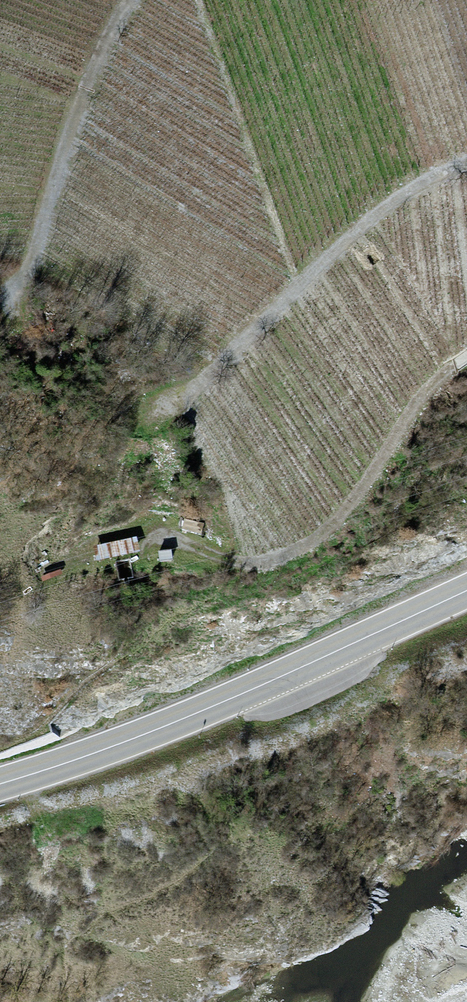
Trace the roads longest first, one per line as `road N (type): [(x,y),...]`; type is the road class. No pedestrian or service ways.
road 1 (primary): [(466,591),(184,718),(0,784)]
road 2 (track): [(466,357),(439,378),(345,510),(297,554),(242,566),(170,539)]
road 3 (track): [(135,0),(110,28),(0,310)]
road 4 (track): [(222,378),(383,219),(466,174)]

